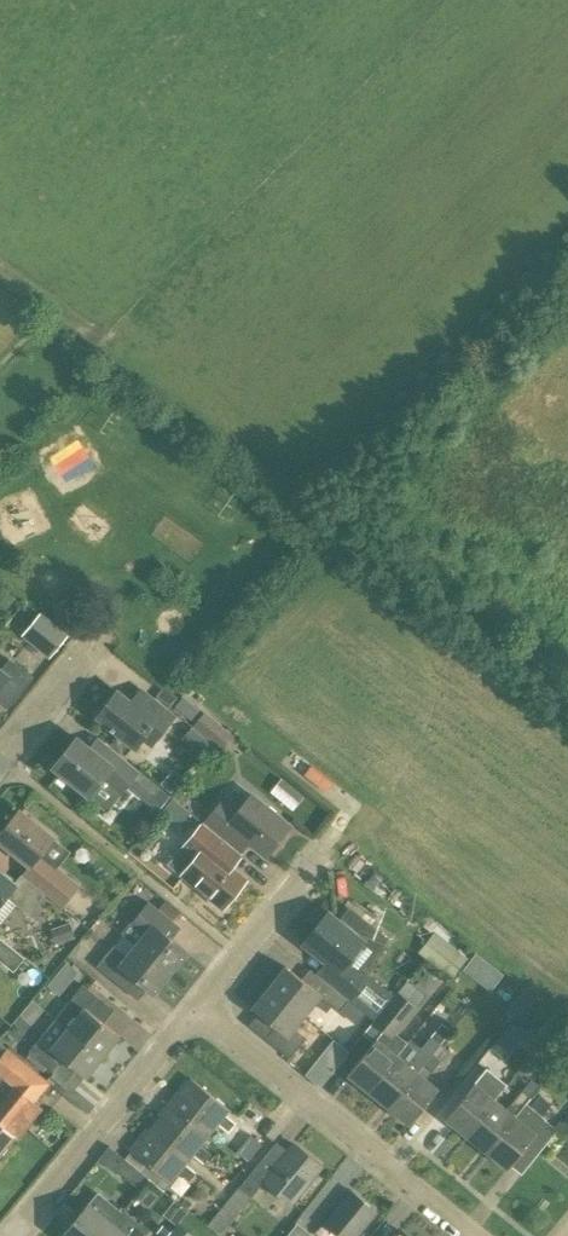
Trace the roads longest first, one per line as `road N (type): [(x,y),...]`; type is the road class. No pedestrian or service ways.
road 1 (residential): [(473,1235),(194,1009)]
road 2 (residential): [(9,1235),(194,1009)]
road 3 (residential): [(194,1009),(321,851)]
road 4 (residential): [(2,767),(91,653)]

